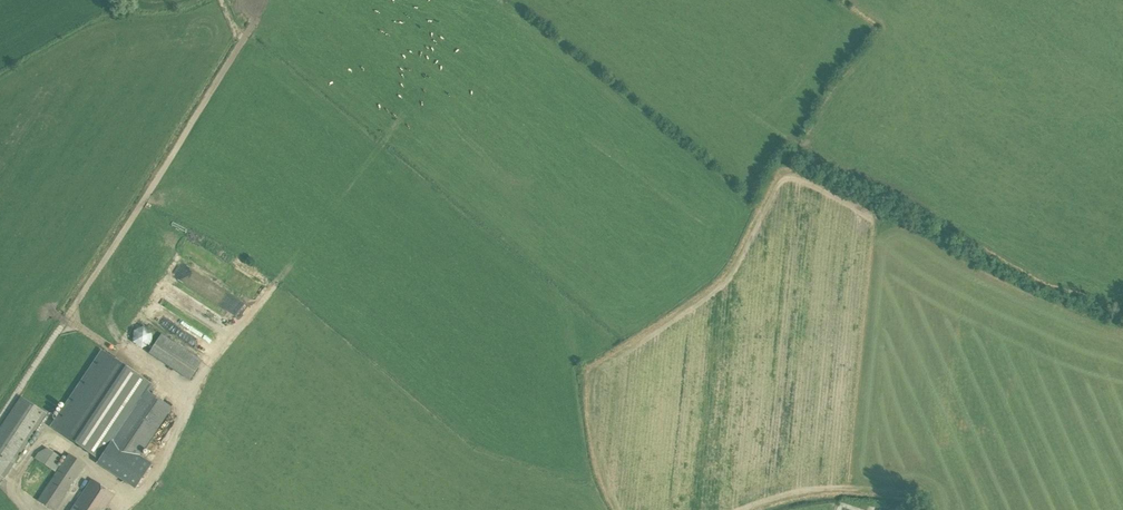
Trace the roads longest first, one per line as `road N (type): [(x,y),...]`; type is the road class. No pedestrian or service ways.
road 1 (track): [(0,418),(259,14)]

